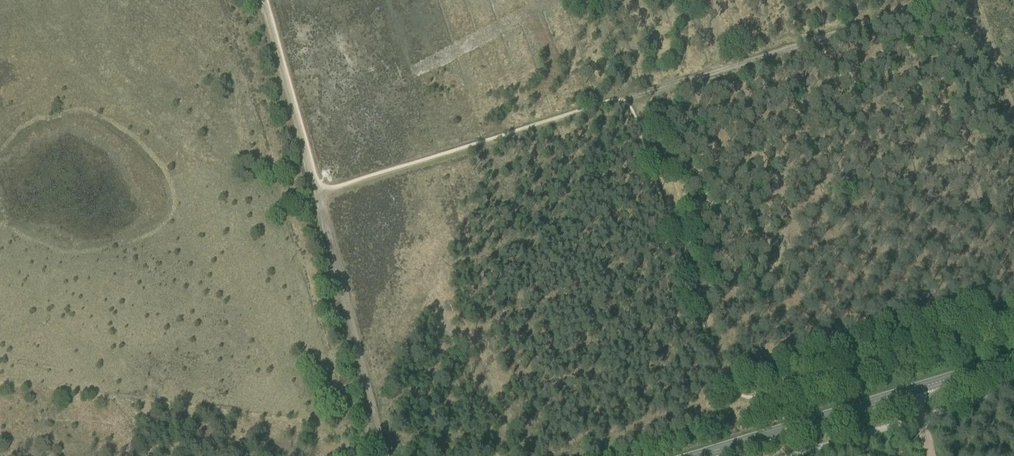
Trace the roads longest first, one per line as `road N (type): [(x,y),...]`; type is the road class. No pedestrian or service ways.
road 1 (secondary): [(1013,359),(698,455)]
road 2 (track): [(932,0),(625,100)]
road 3 (track): [(386,455),(317,192)]
road 4 (track): [(262,0),(317,192)]
road 5 (track): [(1013,122),(974,0)]

